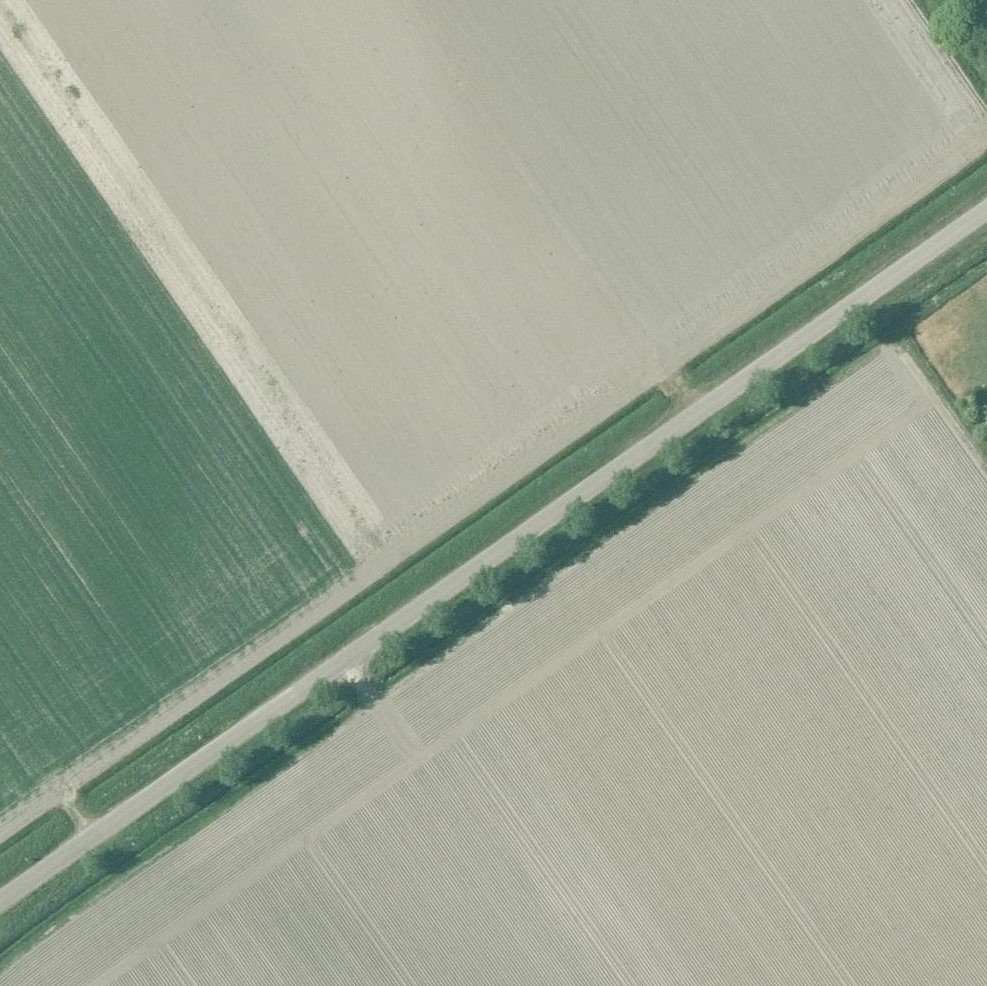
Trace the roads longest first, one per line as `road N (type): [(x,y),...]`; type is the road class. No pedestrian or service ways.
road 1 (unclassified): [(0,899),(986,207)]

